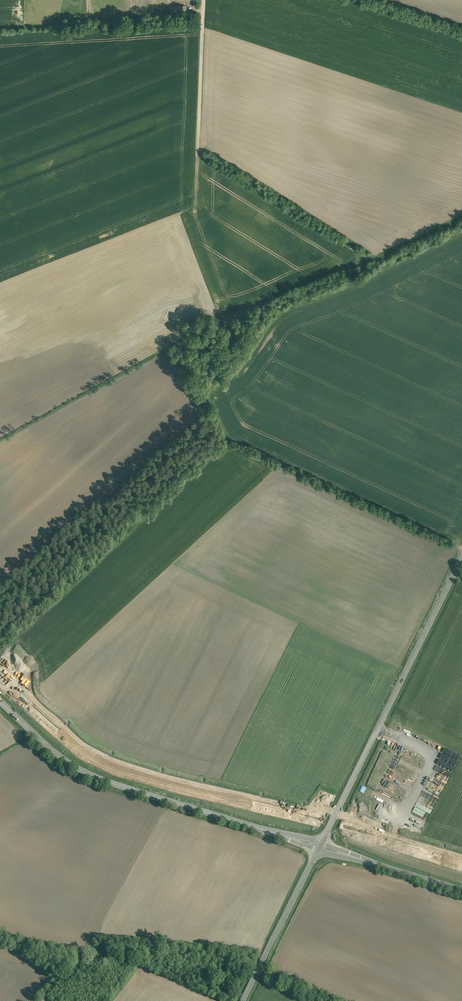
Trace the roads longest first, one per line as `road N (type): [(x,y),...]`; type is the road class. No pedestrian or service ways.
road 1 (tertiary): [(321,846),(90,775),(0,701)]
road 2 (secondary): [(461,559),(321,846)]
road 3 (secondary): [(243,1000),(321,846)]
road 4 (tertiary): [(461,889),(321,846)]

